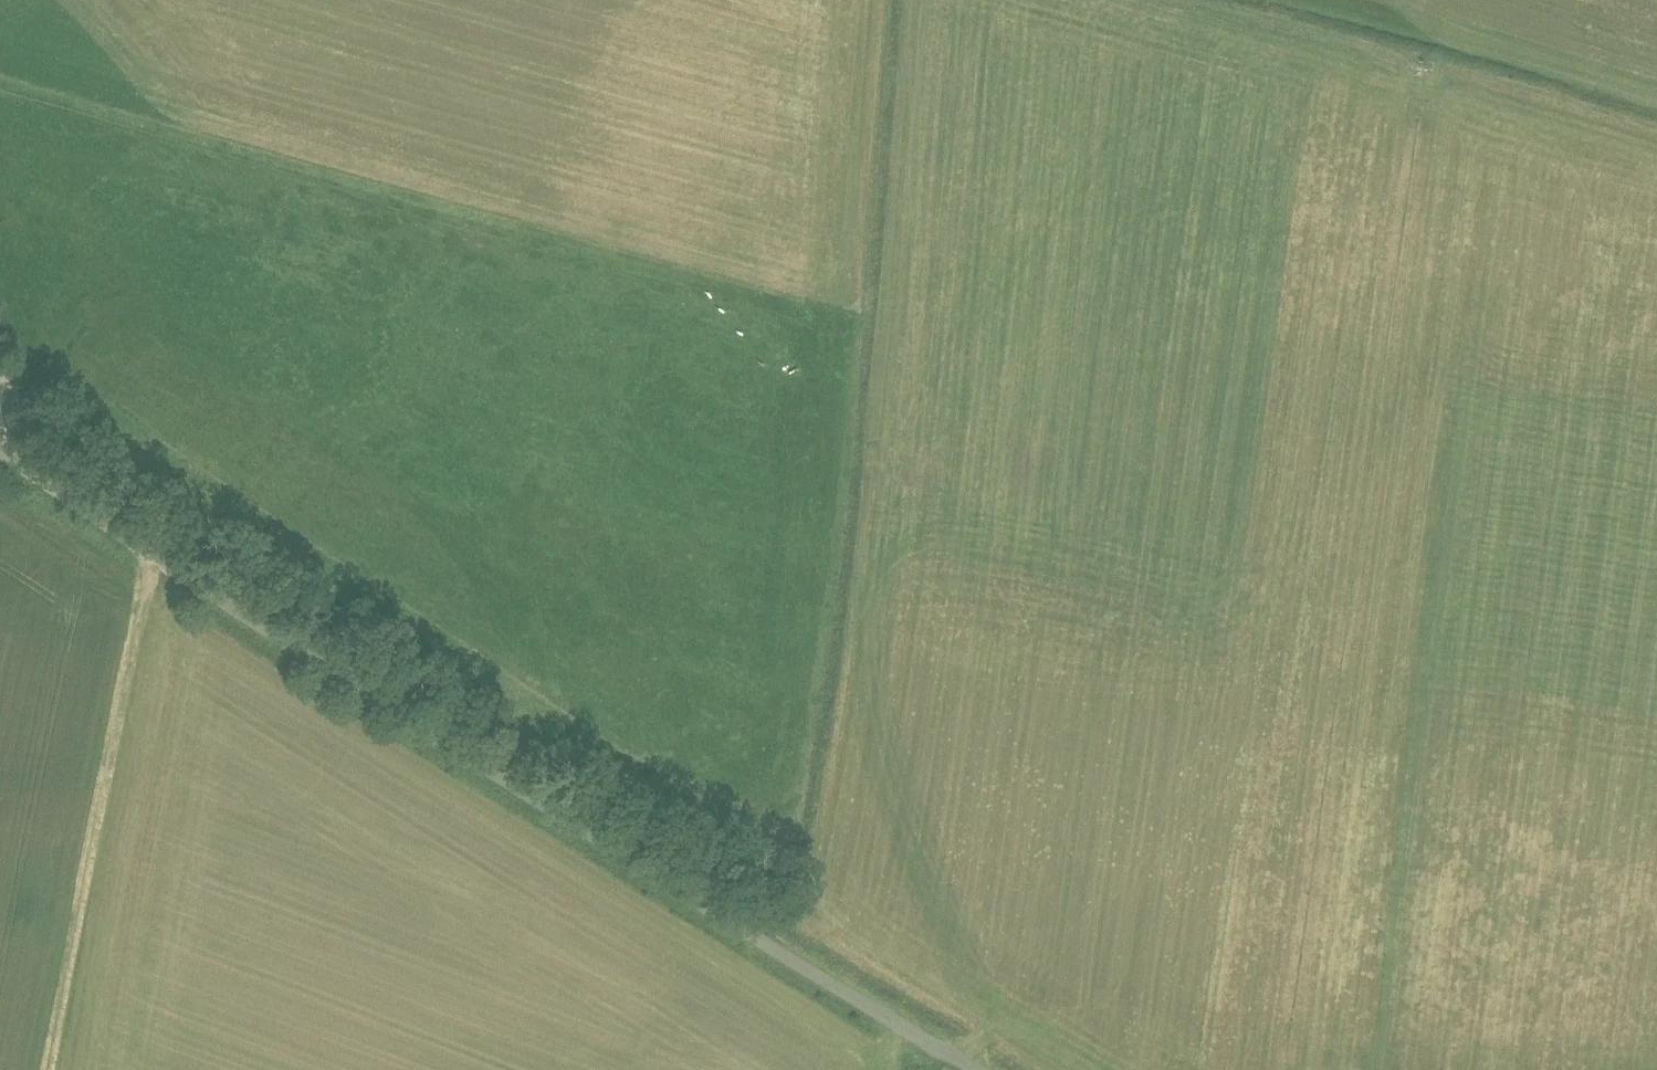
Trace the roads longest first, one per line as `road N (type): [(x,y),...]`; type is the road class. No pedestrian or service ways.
road 1 (unclassified): [(969,1069),(0,448)]

